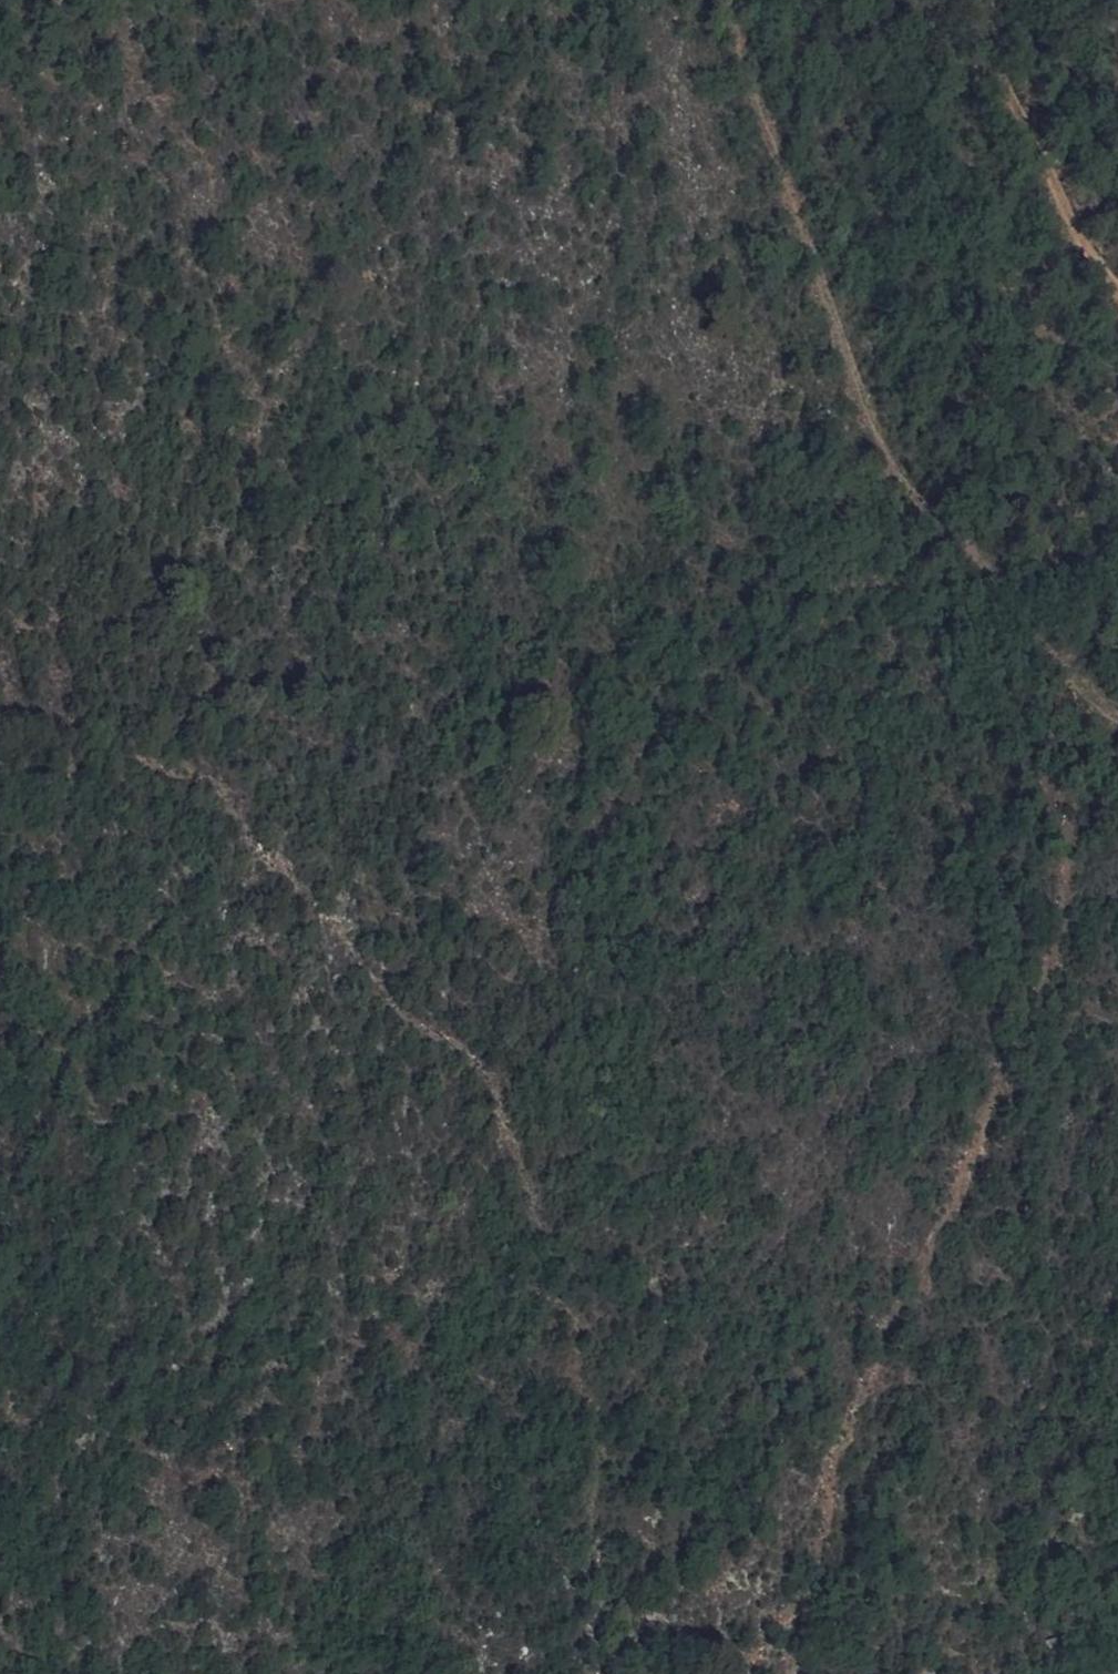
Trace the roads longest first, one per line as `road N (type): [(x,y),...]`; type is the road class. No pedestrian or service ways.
road 1 (track): [(1117,272),(1106,267),(1051,188),(983,0)]

